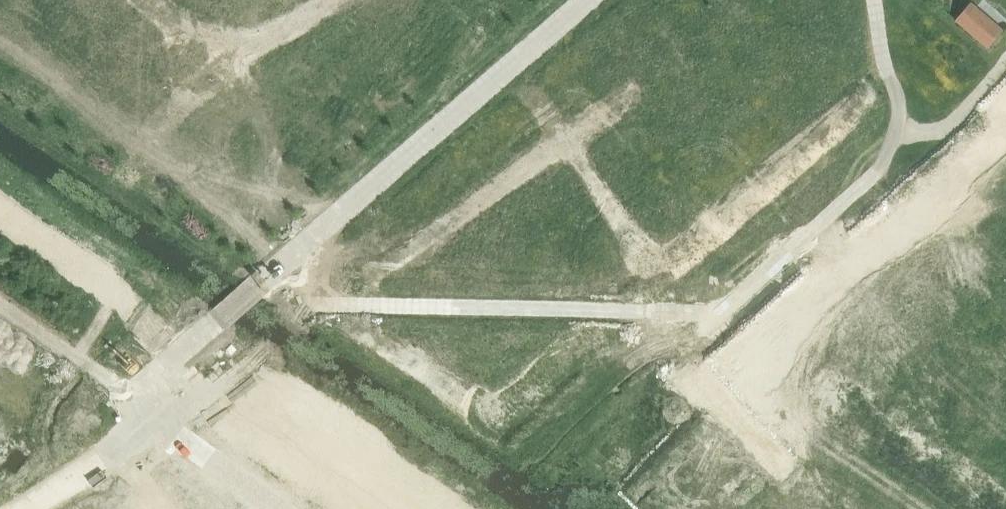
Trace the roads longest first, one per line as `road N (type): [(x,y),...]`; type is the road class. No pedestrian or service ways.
road 1 (residential): [(326,0),(227,47),(145,0)]
road 2 (track): [(144,423),(267,508)]

